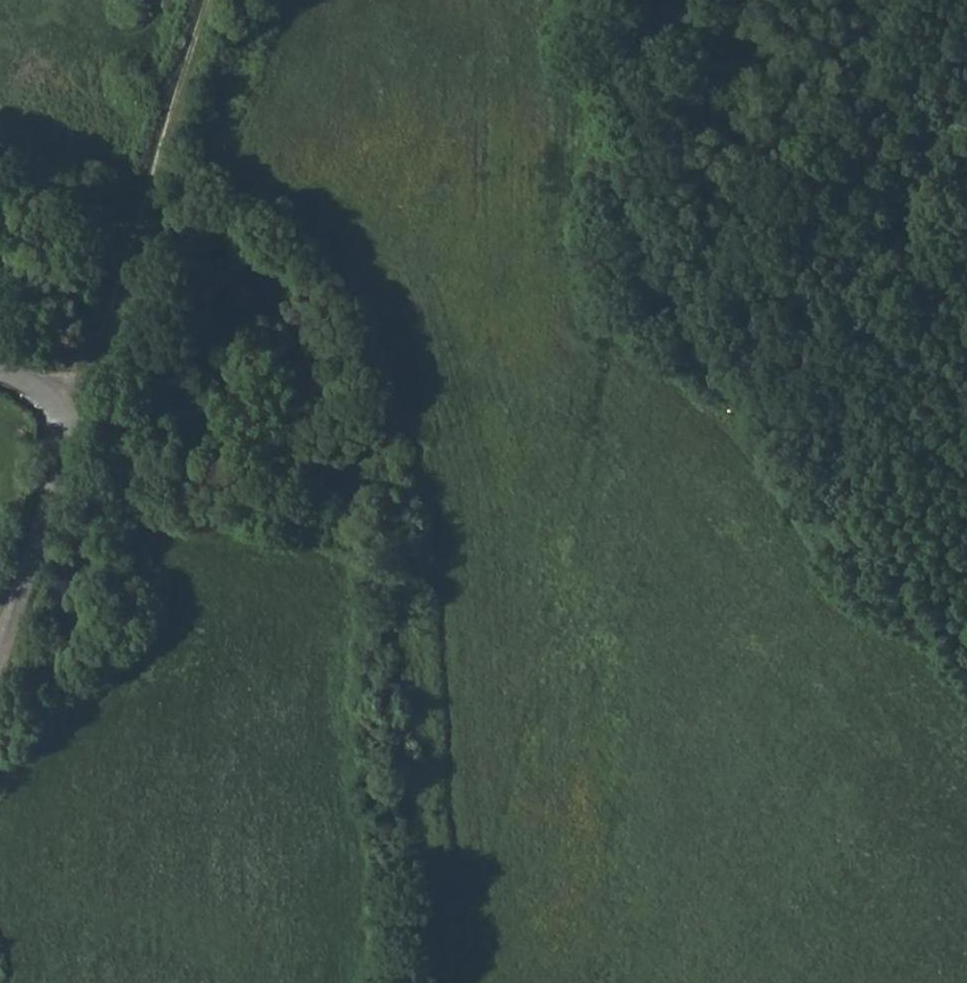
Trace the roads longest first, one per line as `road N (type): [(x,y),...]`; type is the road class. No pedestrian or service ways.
road 1 (track): [(80,411),(211,0)]
road 2 (unclassified): [(0,648),(80,411)]

